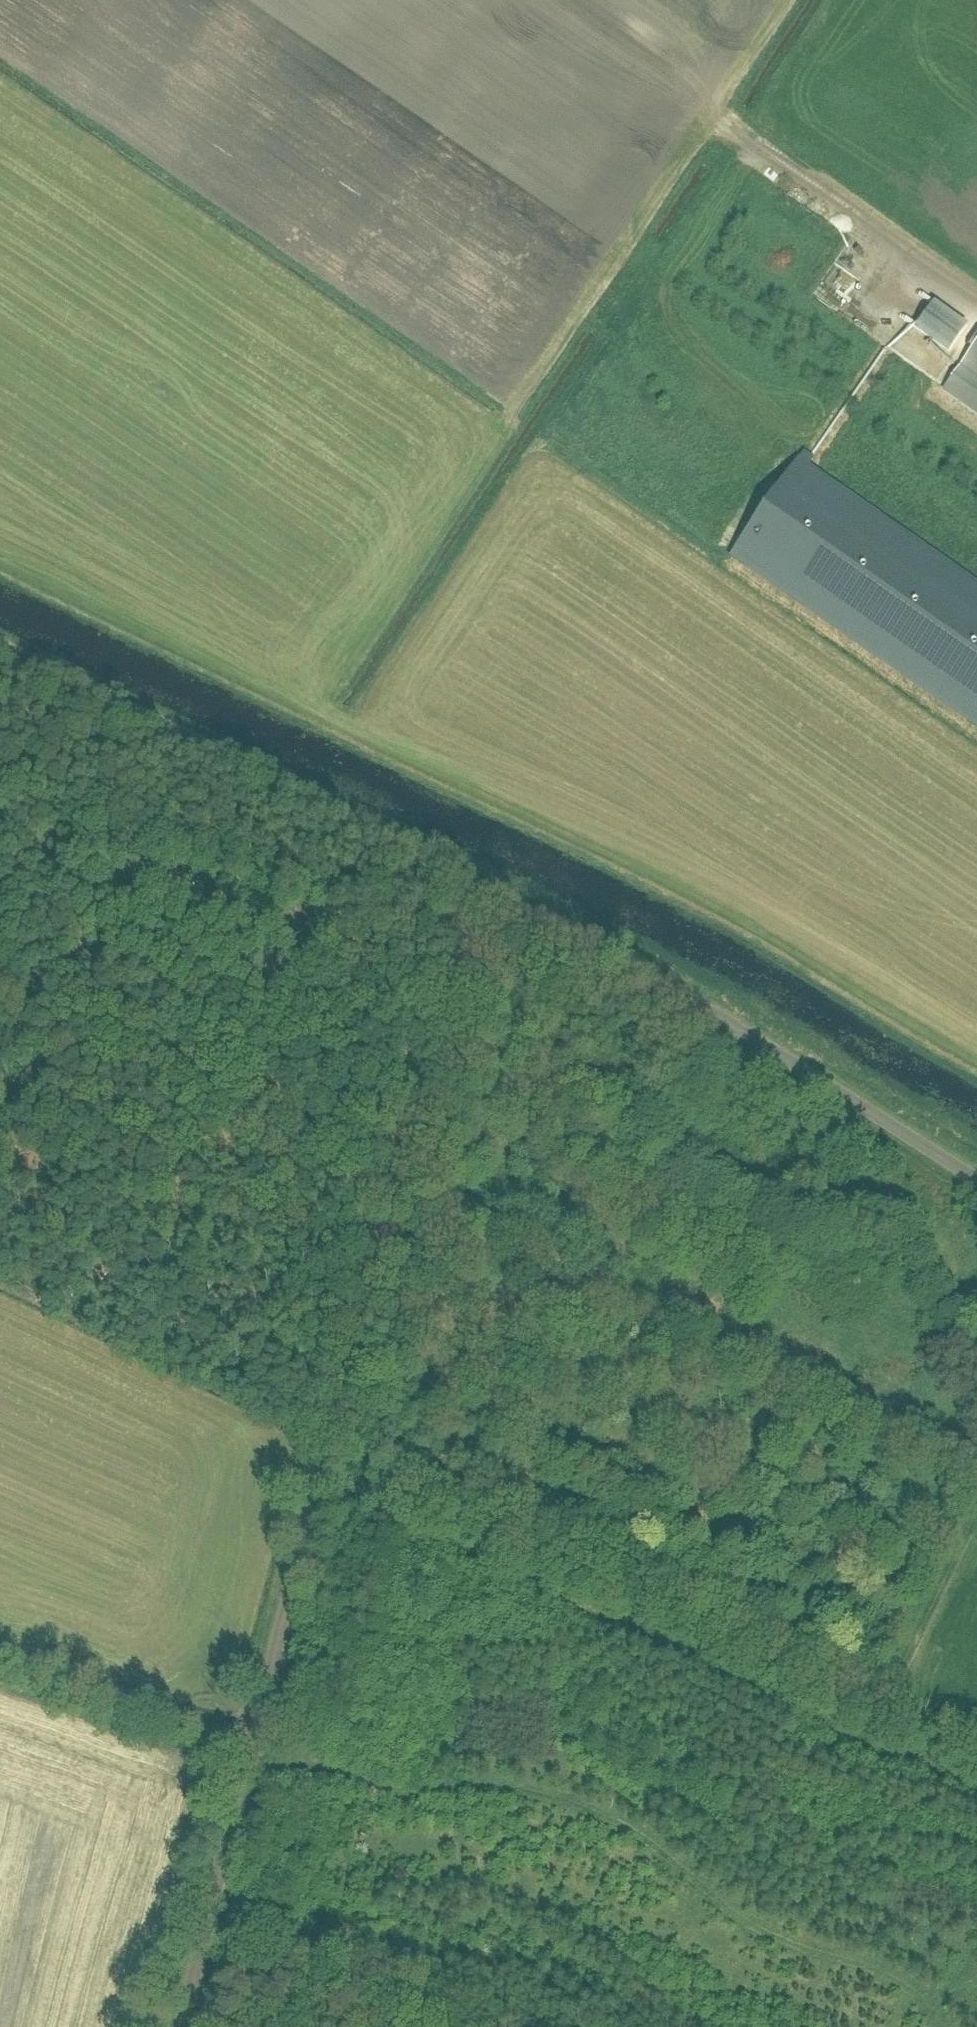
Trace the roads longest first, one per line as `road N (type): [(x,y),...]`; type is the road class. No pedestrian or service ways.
road 1 (unclassified): [(182,2026),(409,1138),(461,943),(473,925),(503,907),(528,911),(710,1012),(976,1184)]
road 2 (track): [(953,2026),(885,1966),(772,1925),(642,1836),(556,1798),(482,1781),(406,1797),(329,1762),(249,1757)]
road 3 (track): [(503,907),(435,863),(0,649)]
road 4 (track): [(976,1500),(865,1741),(976,1793)]

